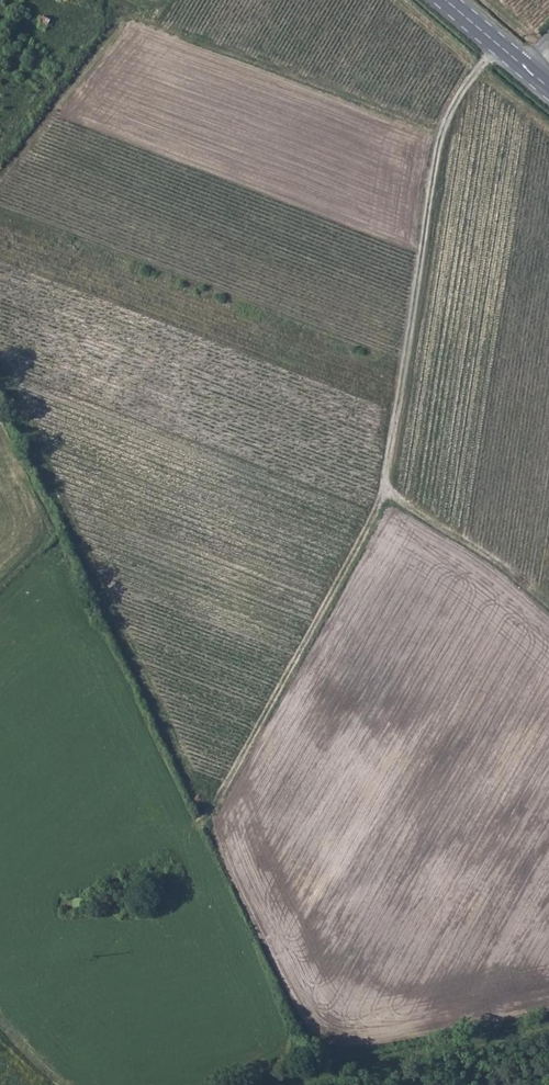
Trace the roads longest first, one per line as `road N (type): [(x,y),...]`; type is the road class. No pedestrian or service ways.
road 1 (track): [(501,46),(441,132),(382,490),(211,822)]
road 2 (track): [(382,490),(548,607)]
road 3 (primary): [(548,87),(449,0)]

